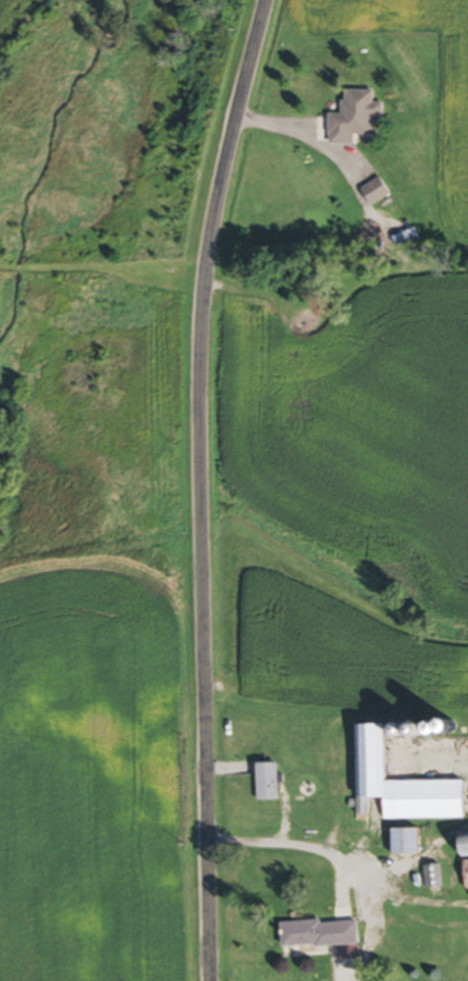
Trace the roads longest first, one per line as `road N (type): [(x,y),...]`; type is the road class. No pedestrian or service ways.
road 1 (residential): [(211,980),(202,351),(213,230),(268,0)]

